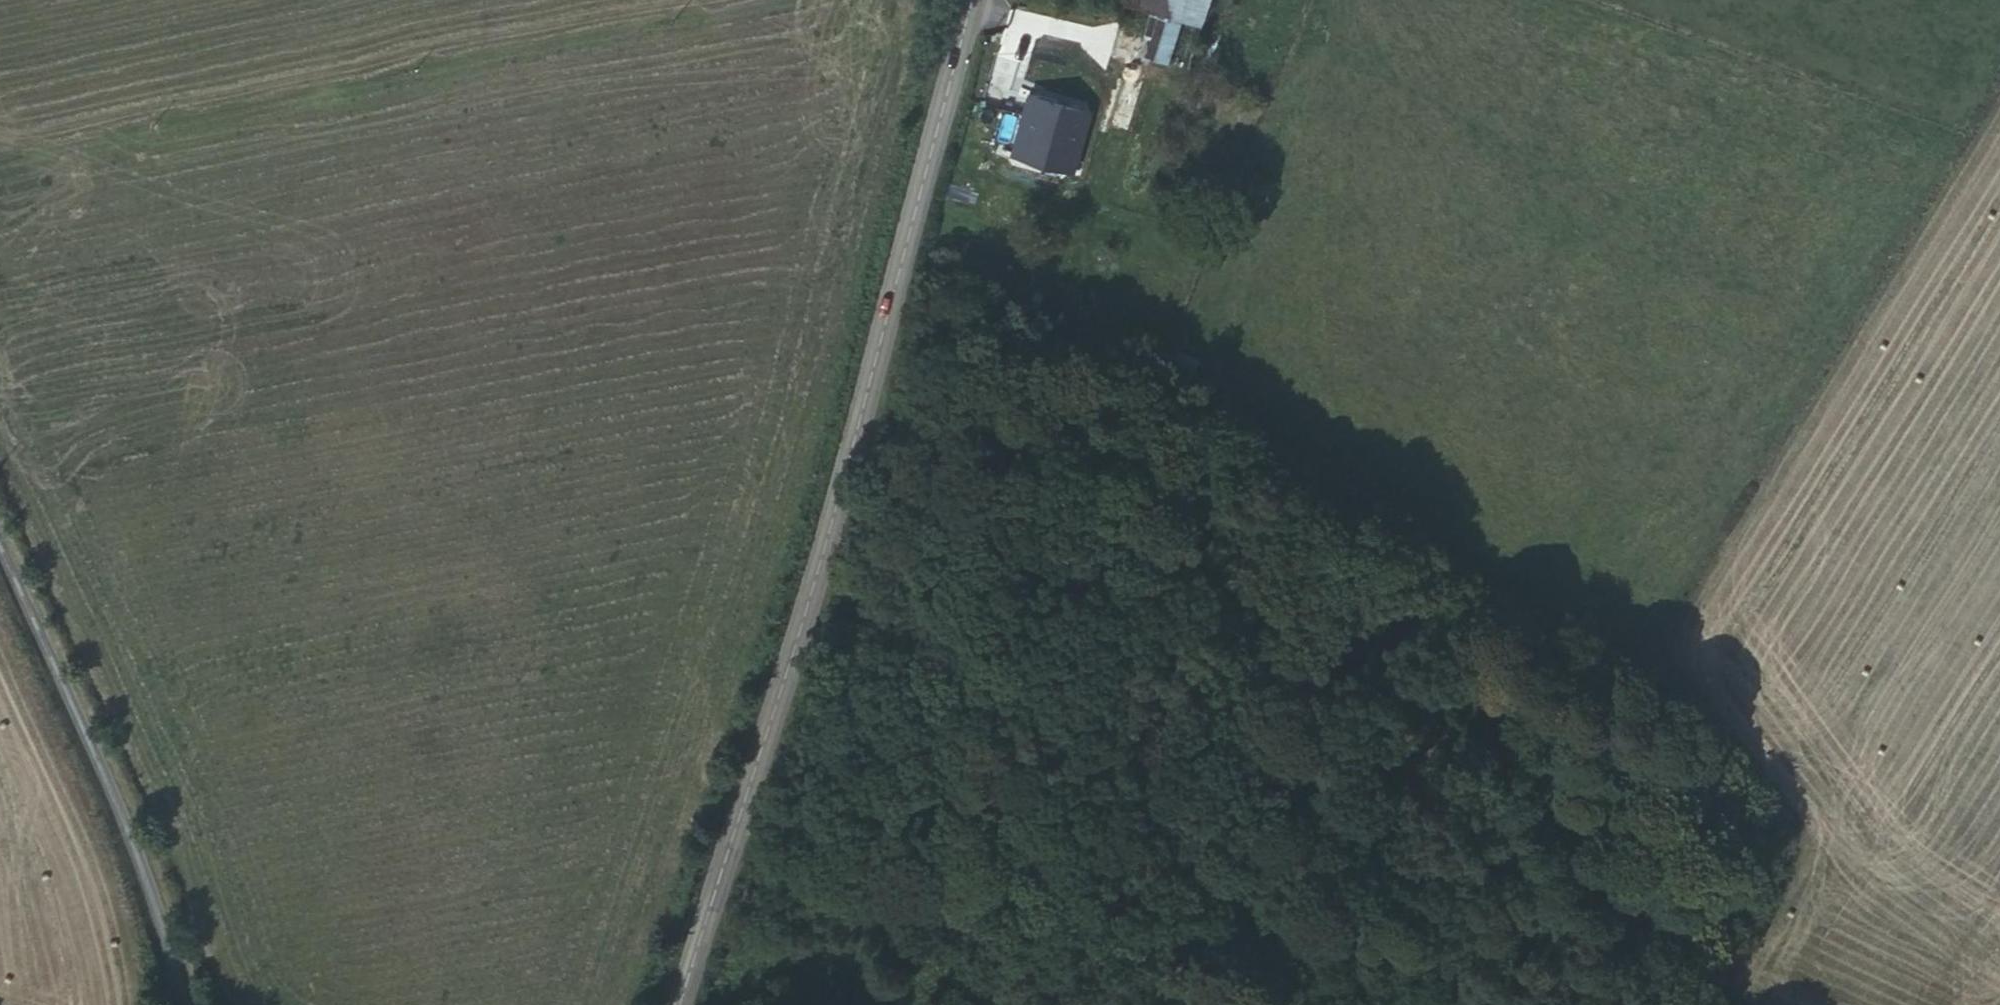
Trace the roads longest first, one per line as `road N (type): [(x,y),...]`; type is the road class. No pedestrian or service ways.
road 1 (tertiary): [(682,1004),(875,371),(973,0)]
road 2 (unclassified): [(0,531),(196,1004)]

